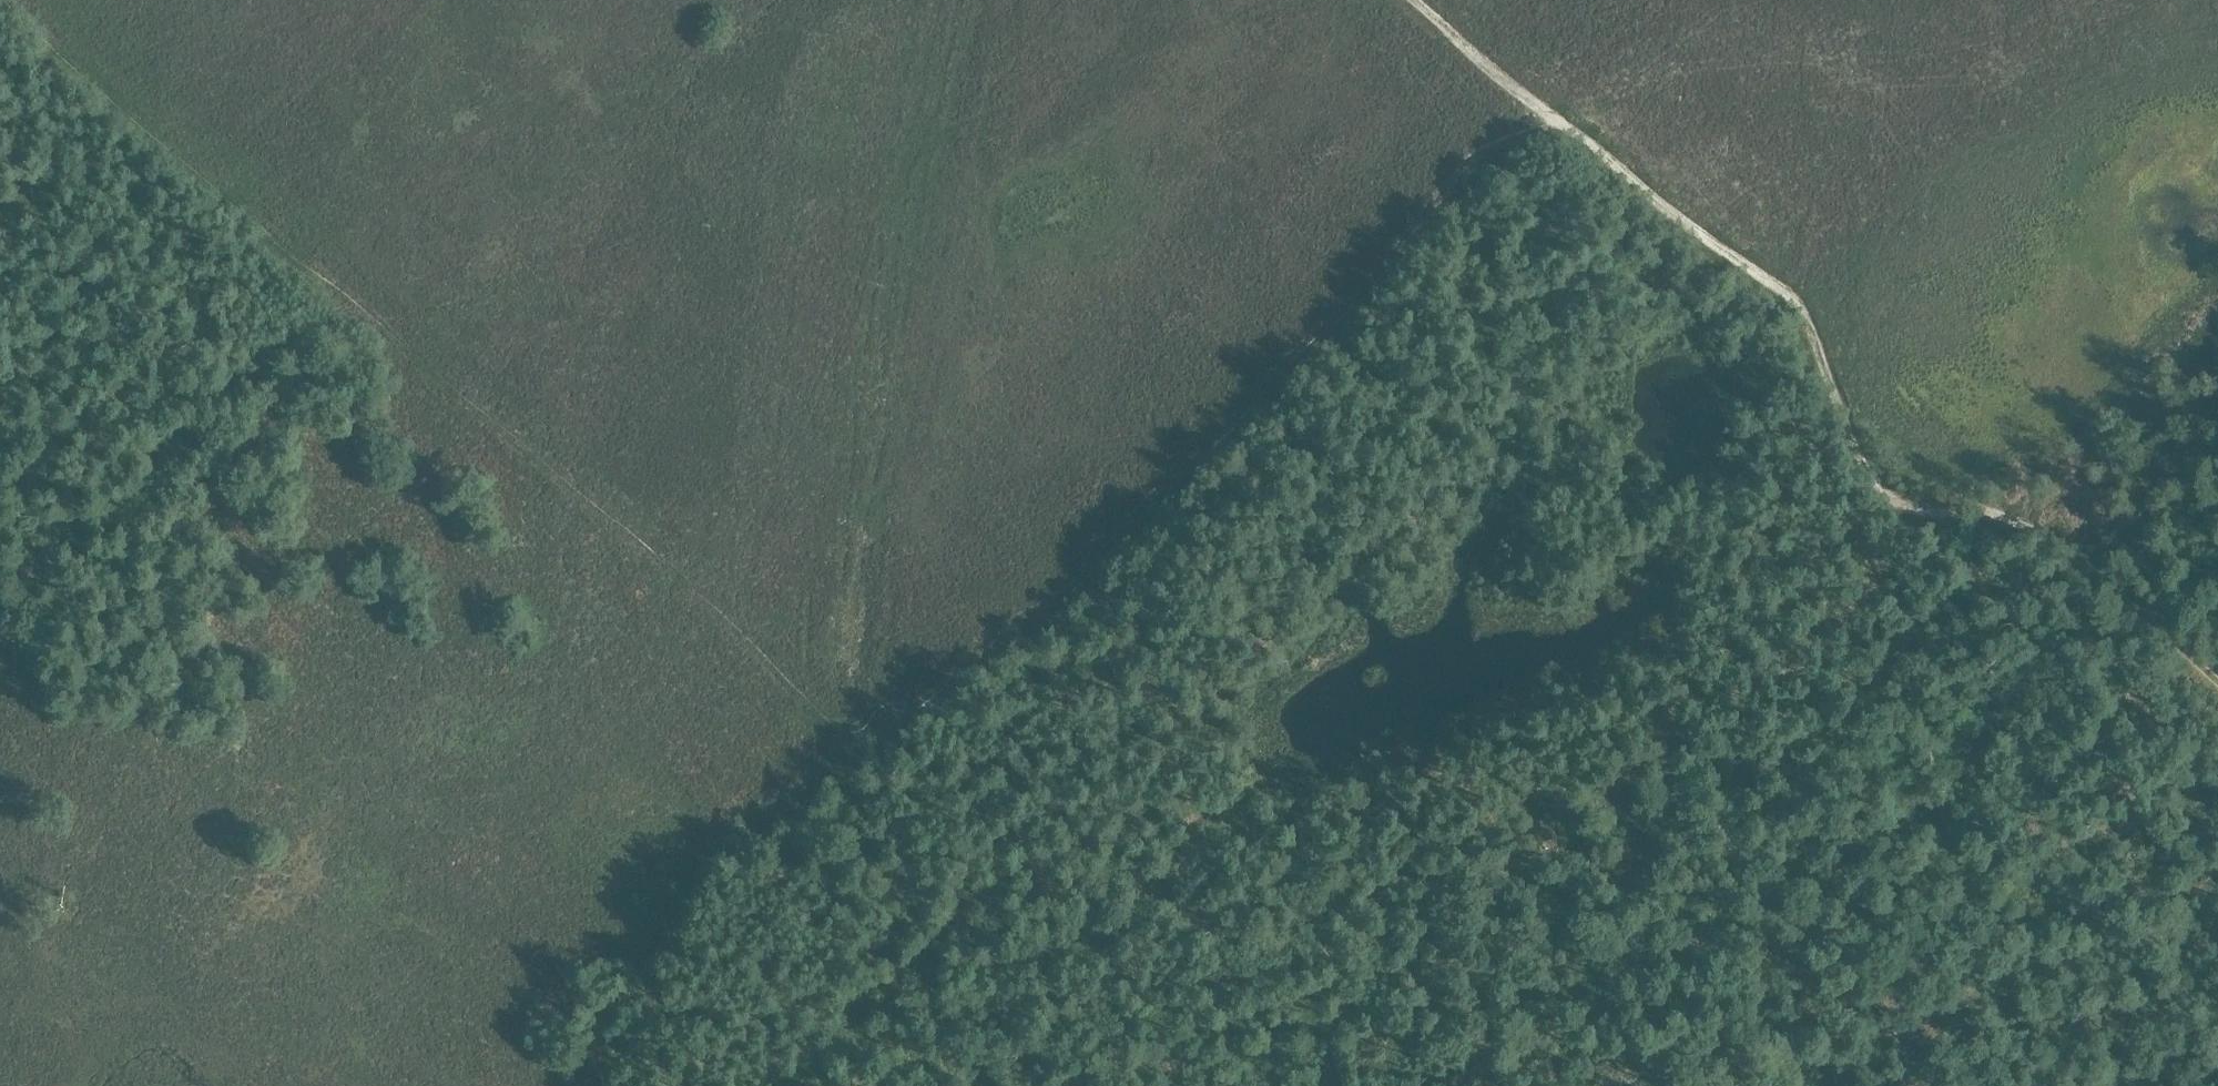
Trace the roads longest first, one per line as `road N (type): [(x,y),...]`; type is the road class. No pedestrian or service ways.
road 1 (track): [(2217,417),(2091,565)]
road 2 (track): [(2091,565),(2217,679)]

